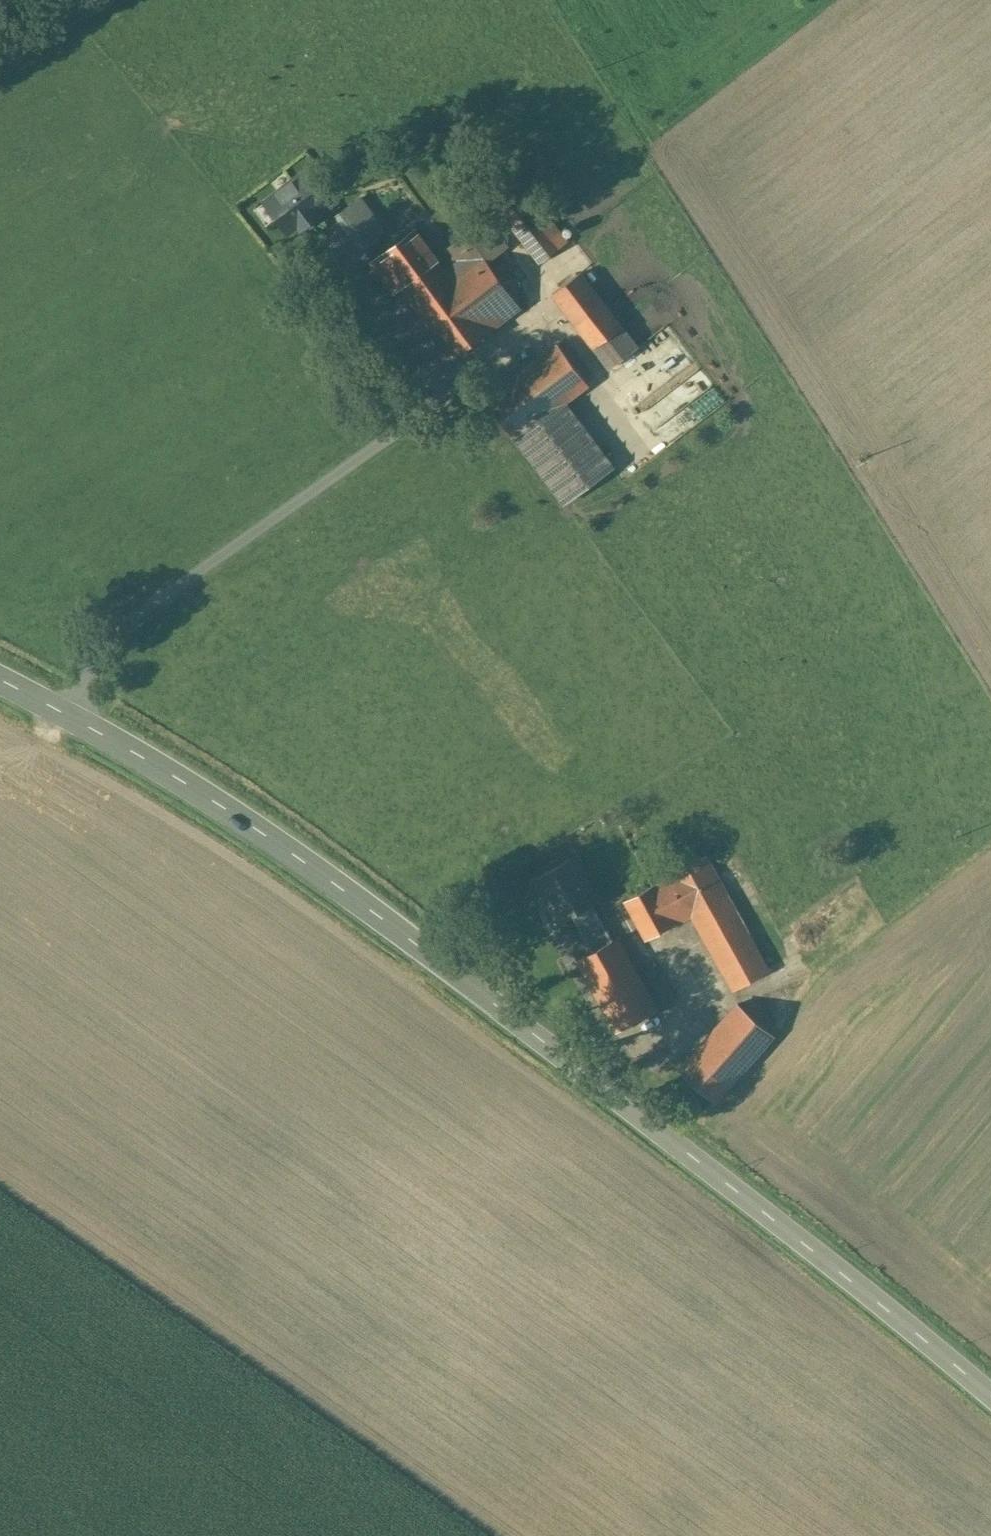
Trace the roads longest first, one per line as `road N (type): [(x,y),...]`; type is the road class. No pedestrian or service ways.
road 1 (tertiary): [(0,679),(226,809),(445,964),(990,1395)]

